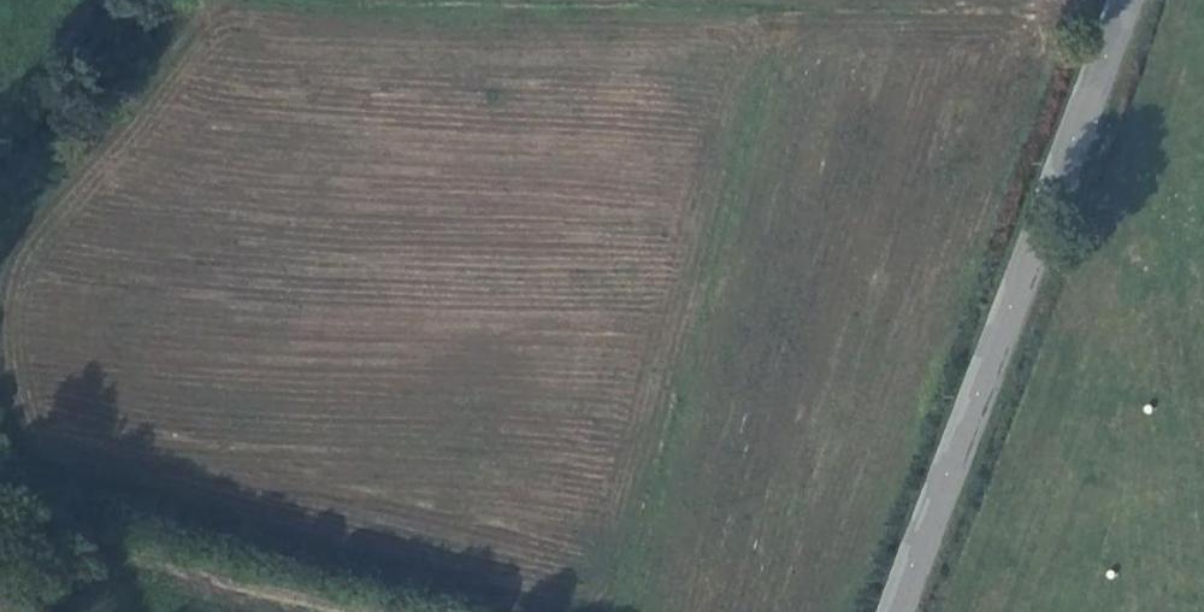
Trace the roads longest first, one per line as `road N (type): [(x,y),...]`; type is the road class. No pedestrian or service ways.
road 1 (tertiary): [(1123,0),(891,611)]

